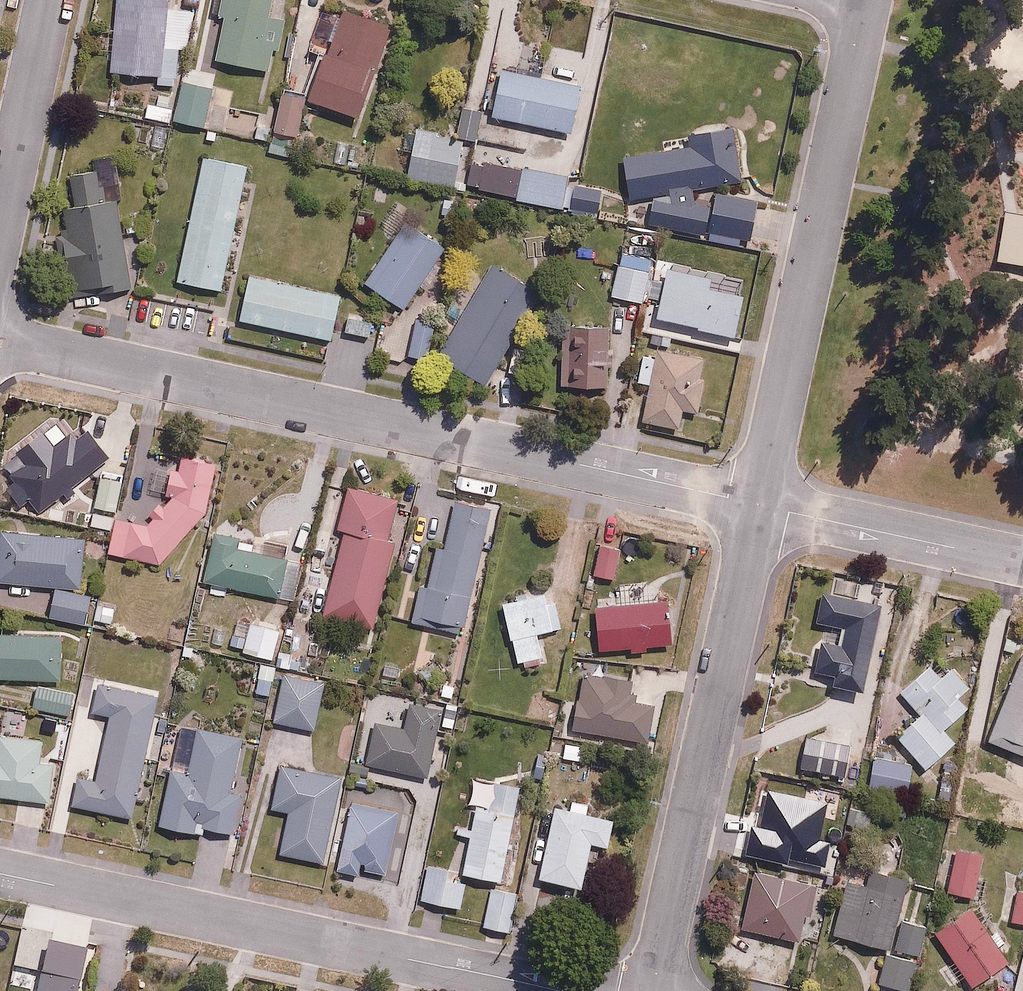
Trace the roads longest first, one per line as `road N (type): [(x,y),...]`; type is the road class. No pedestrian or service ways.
road 1 (residential): [(757,504),(0,344)]
road 2 (residential): [(561,990),(0,874)]
road 3 (residential): [(864,6),(757,504)]
road 4 (residential): [(757,504),(652,990)]
road 5 (residential): [(1022,563),(757,504)]
road 6 (residential): [(47,0),(0,222)]

